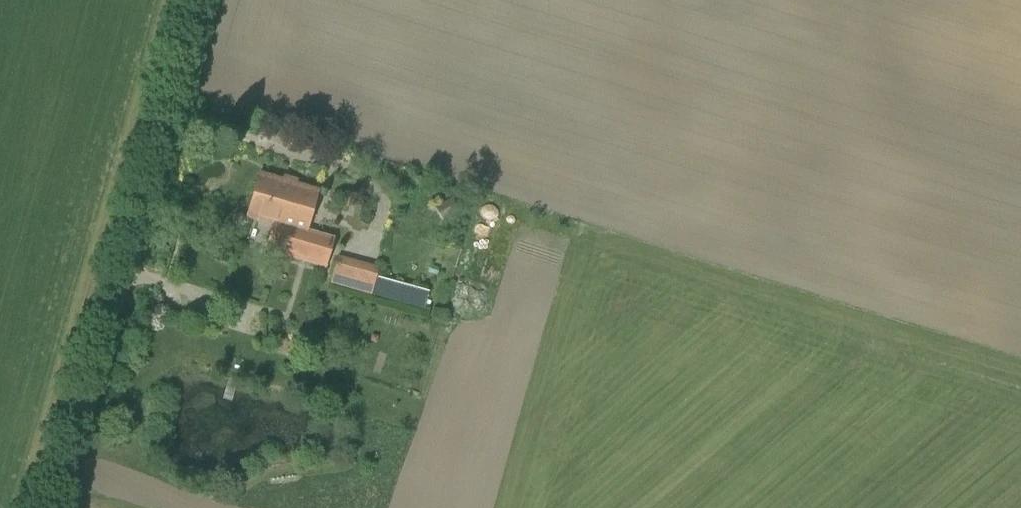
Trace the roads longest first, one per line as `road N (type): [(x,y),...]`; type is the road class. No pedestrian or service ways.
road 1 (unclassified): [(55,507),(203,0)]

